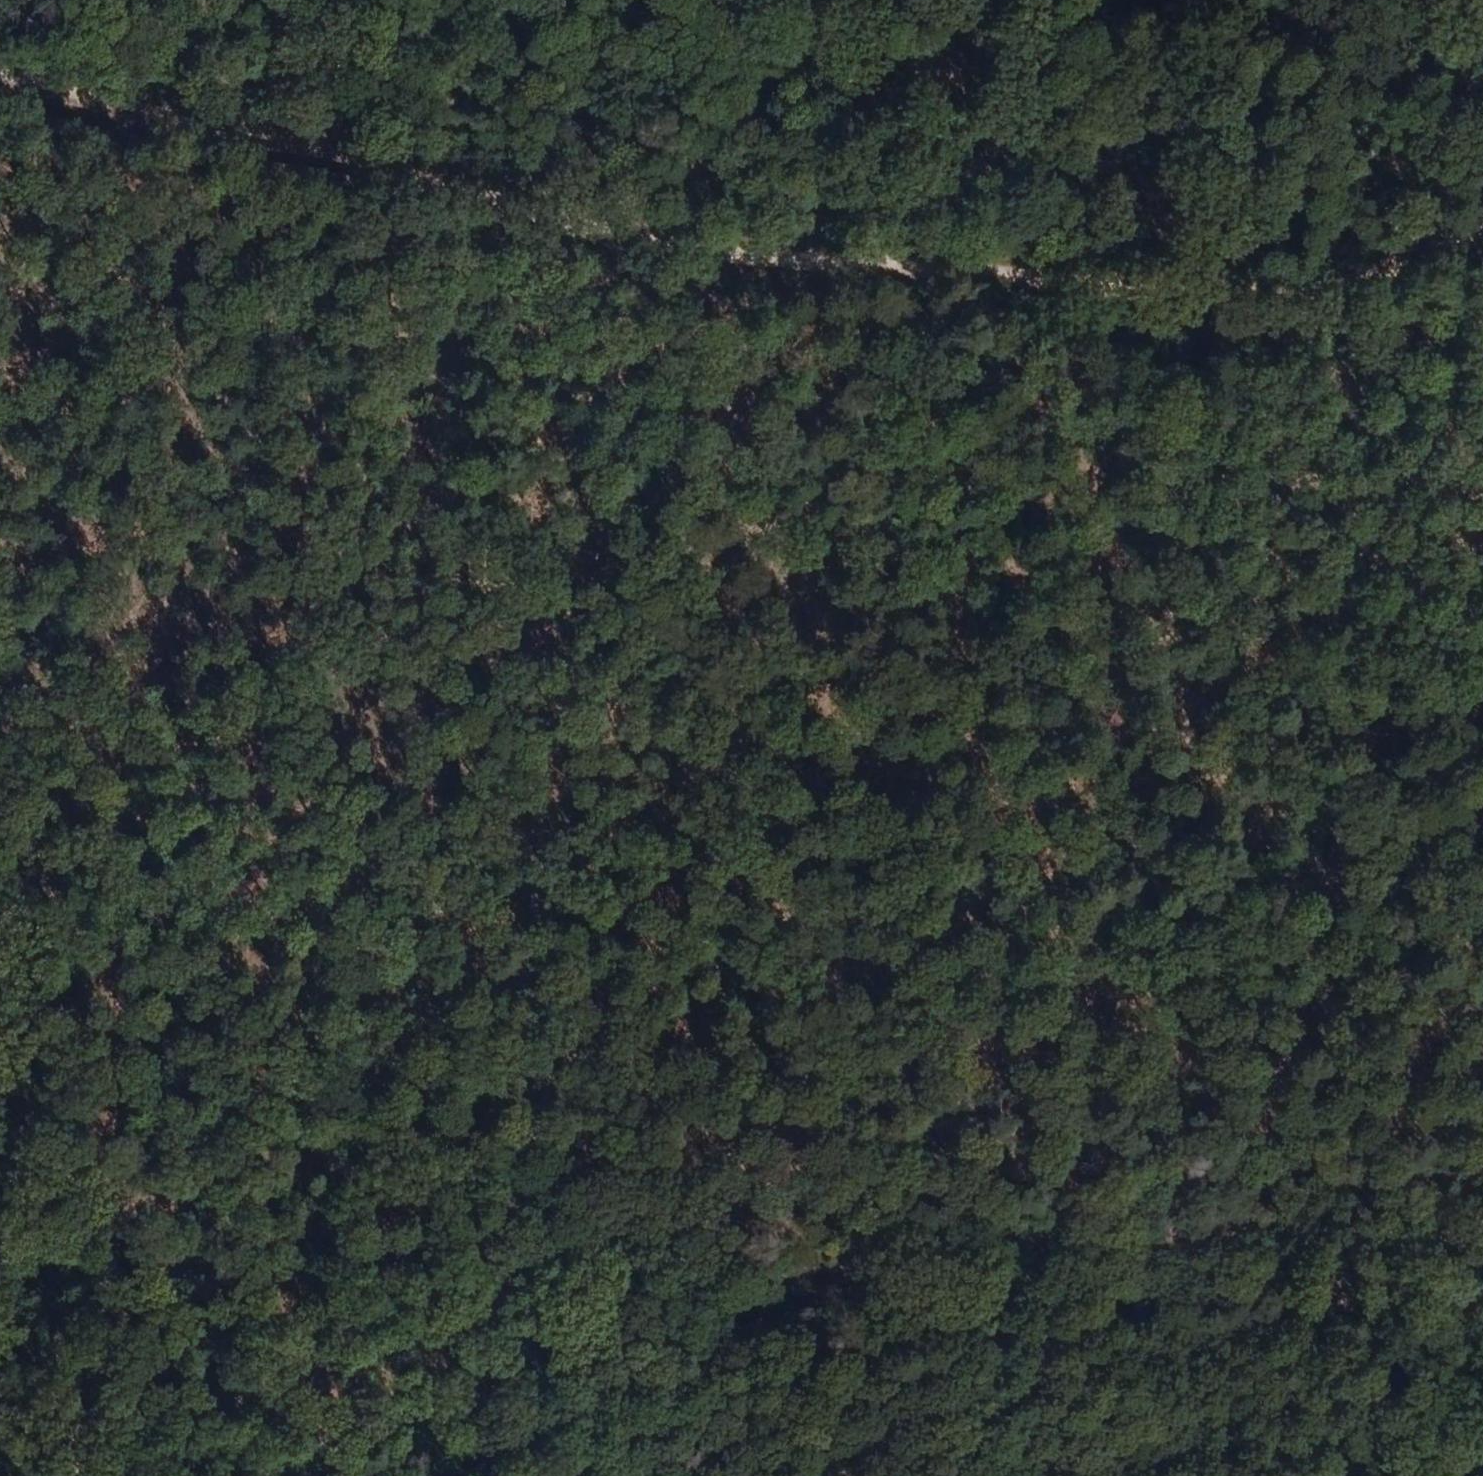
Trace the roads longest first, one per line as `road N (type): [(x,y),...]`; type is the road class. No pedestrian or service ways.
road 1 (track): [(0,56),(247,148),(951,273),(1362,287),(1482,240)]

